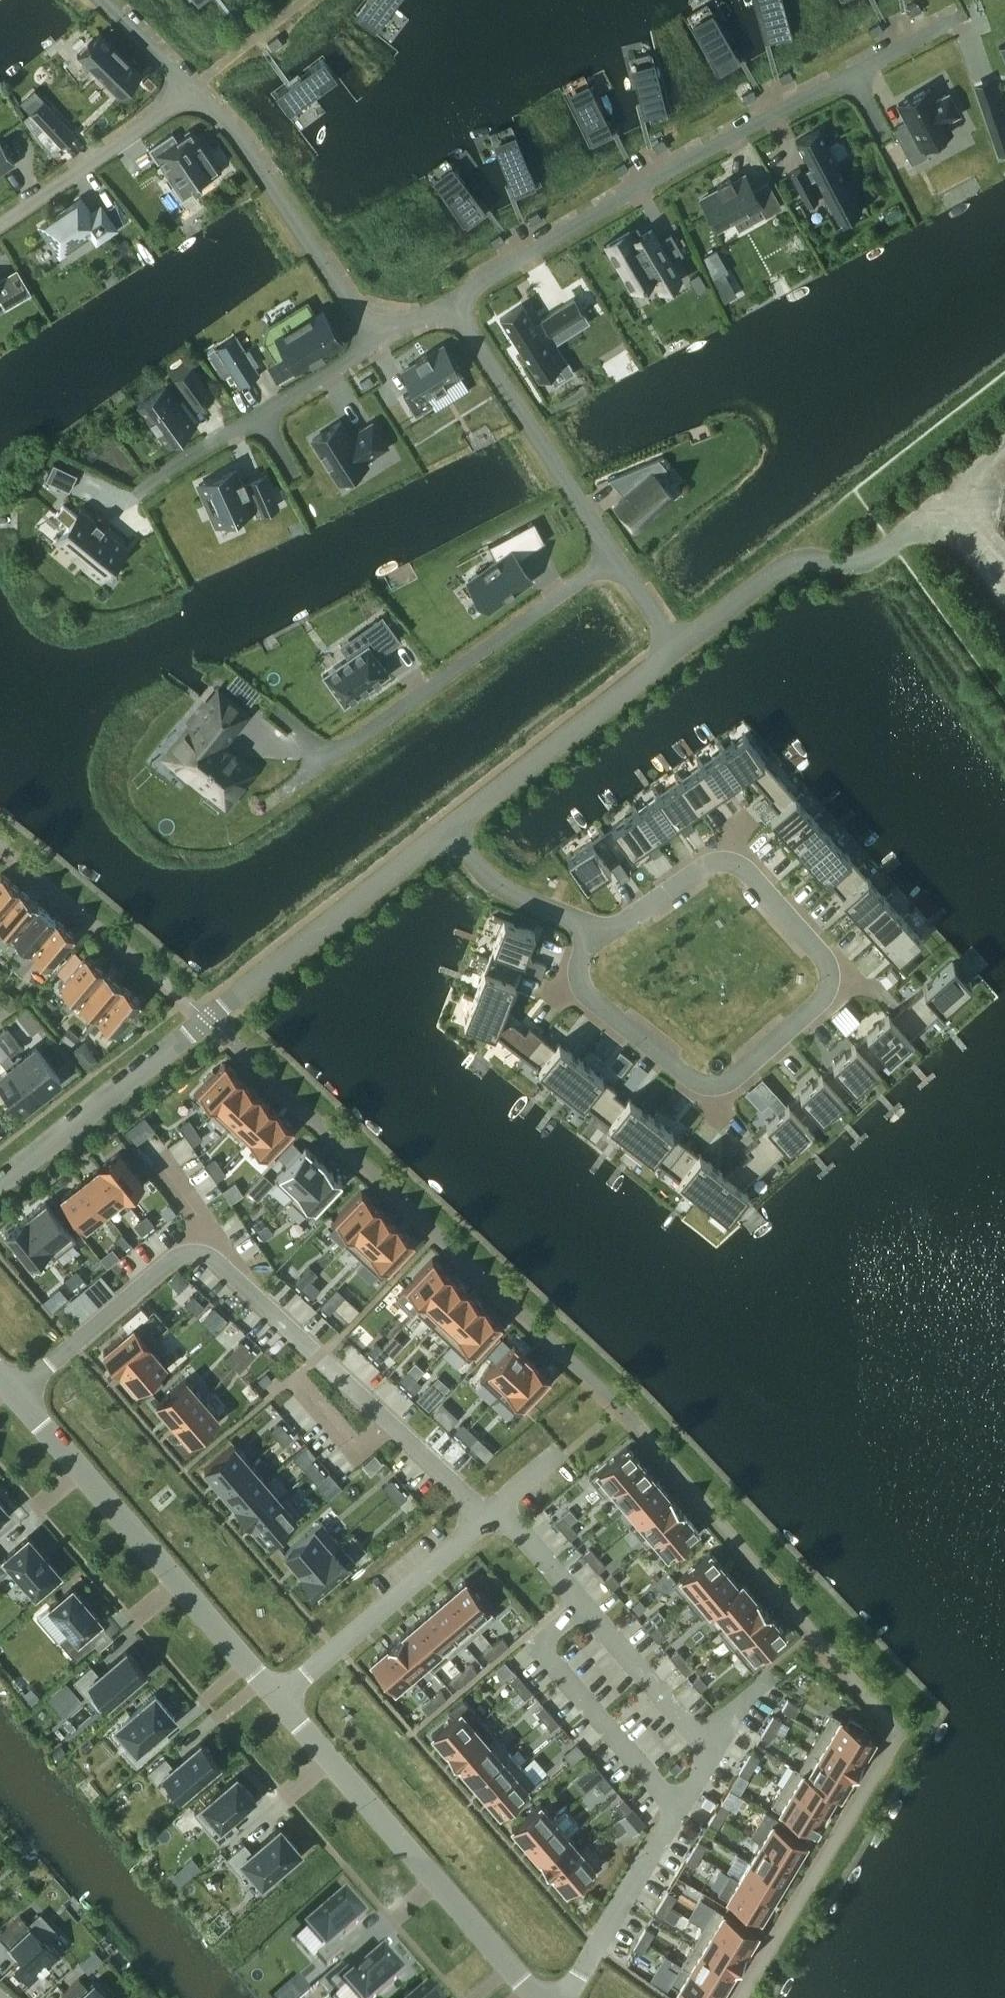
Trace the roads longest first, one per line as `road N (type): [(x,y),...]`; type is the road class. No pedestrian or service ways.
road 1 (residential): [(602,933),(714,860),(743,868),(828,965),(828,990),(729,1082),(699,1085),(584,990),(581,961)]
road 2 (residential): [(448,302),(692,158),(967,12)]
road 3 (residential): [(0,1181),(448,828)]
road 4 (residential): [(278,1701),(0,1372)]
road 5 (residential): [(613,557),(264,804)]
road 6 (residential): [(540,1997),(278,1701)]
road 7 (residential): [(566,1453),(278,1701)]
road 8 (residential): [(193,89),(249,153),(375,345)]
road 9 (residential): [(448,302),(613,557)]
road 10 (residential): [(448,828),(677,646)]
road 11 (residential): [(136,491),(375,345)]
road 12 (residential): [(677,646),(781,567),(805,559),(859,562),(892,543)]
road 13 (residential): [(0,224),(193,89)]
road 14 (residential): [(602,933),(494,882),(448,828)]
road 15 (residential): [(193,89),(301,0)]
road 16 (residential): [(102,0),(193,89)]

